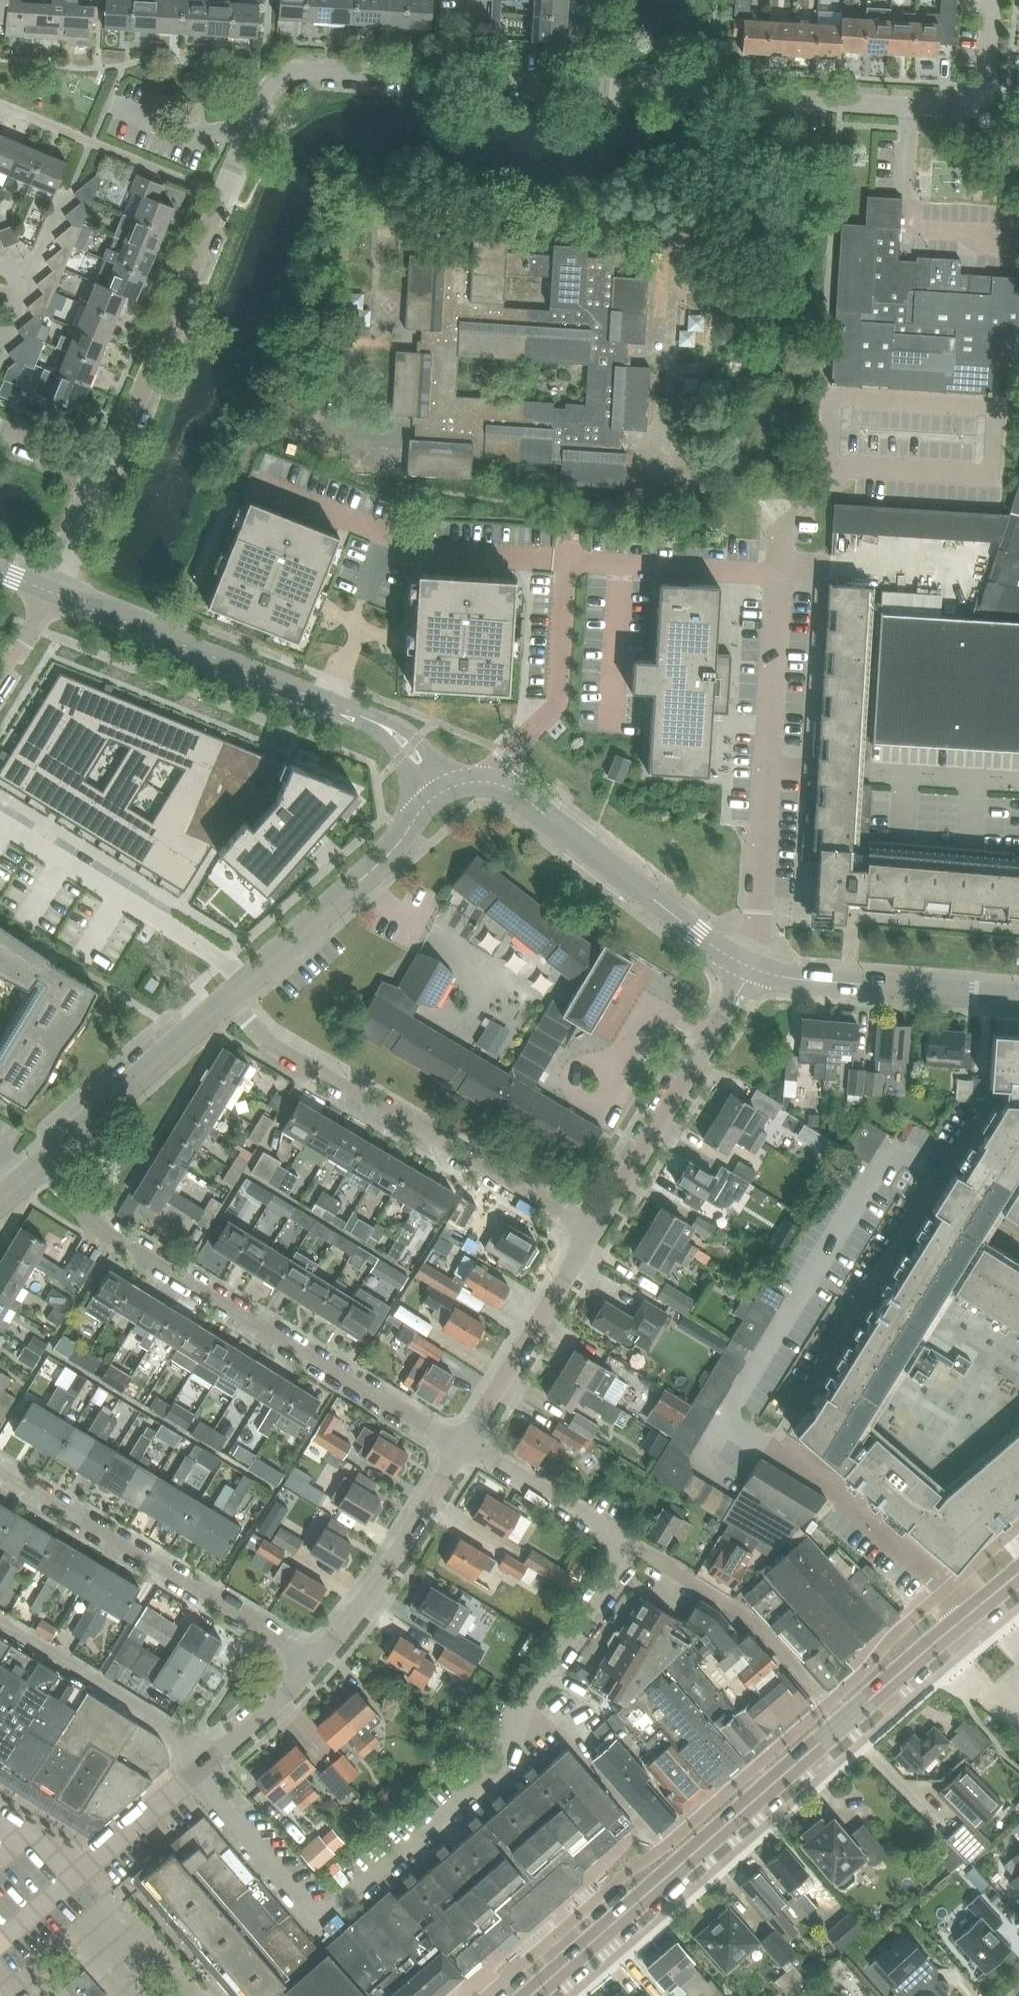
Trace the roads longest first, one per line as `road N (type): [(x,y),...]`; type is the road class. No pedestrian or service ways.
road 1 (residential): [(989,109),(885,106),(721,84),(304,69),(272,88),(225,205)]
road 2 (residential): [(462,1449),(77,1205),(58,1156)]
road 3 (residential): [(1004,996),(996,1100),(792,1415)]
road 4 (residential): [(354,1891),(503,1765),(533,1680),(593,1610),(629,1548)]
road 5 (residential): [(440,800),(429,768),(408,747),(58,595)]
road 6 (residential): [(599,1227),(266,1046),(226,1003)]
road 7 (tertiary): [(524,1995),(836,1722)]
road 8 (residential): [(315,1659),(0,1468)]
road 9 (residential): [(578,564),(424,549),(255,476)]
road 10 (residential): [(748,961),(502,786),(479,783)]
road 11 (residential): [(599,1227),(738,1005),(748,961)]
road 12 (residential): [(107,480),(225,205)]
road 13 (residential): [(226,1003),(440,800)]
road 14 (residential): [(3,822),(137,903),(183,969),(226,1003)]
road 15 (residential): [(836,1722),(739,1612),(629,1548)]
road 16 (residential): [(462,1449),(599,1227)]
road 17 (residential): [(578,564),(565,579),(559,707),(479,783)]
road 18 (residential): [(1018,781),(762,766)]
road 19 (residential): [(315,1659),(462,1449)]
road 20 (residential): [(0,1623),(174,1733),(208,1767)]
road 21 (tertiary): [(836,1722),(1018,1572)]
road 22 (residential): [(847,982),(850,926),(861,916),(1018,929)]
road 23 (residential): [(58,1156),(226,1003)]
road 24 (residential): [(748,961),(762,766)]
road 25 (residential): [(629,1548),(462,1449)]
road 26 (residential): [(762,766),(775,574)]
road 27 (residential): [(624,564),(612,737)]
road 28 (residential): [(1004,996),(847,982)]
road 29 (residential): [(94,1869),(208,1767)]
road 30 (residential): [(208,1767),(315,1659)]
road 31 (residential): [(775,574),(624,564)]
road 32 (residential): [(58,595),(107,480)]

